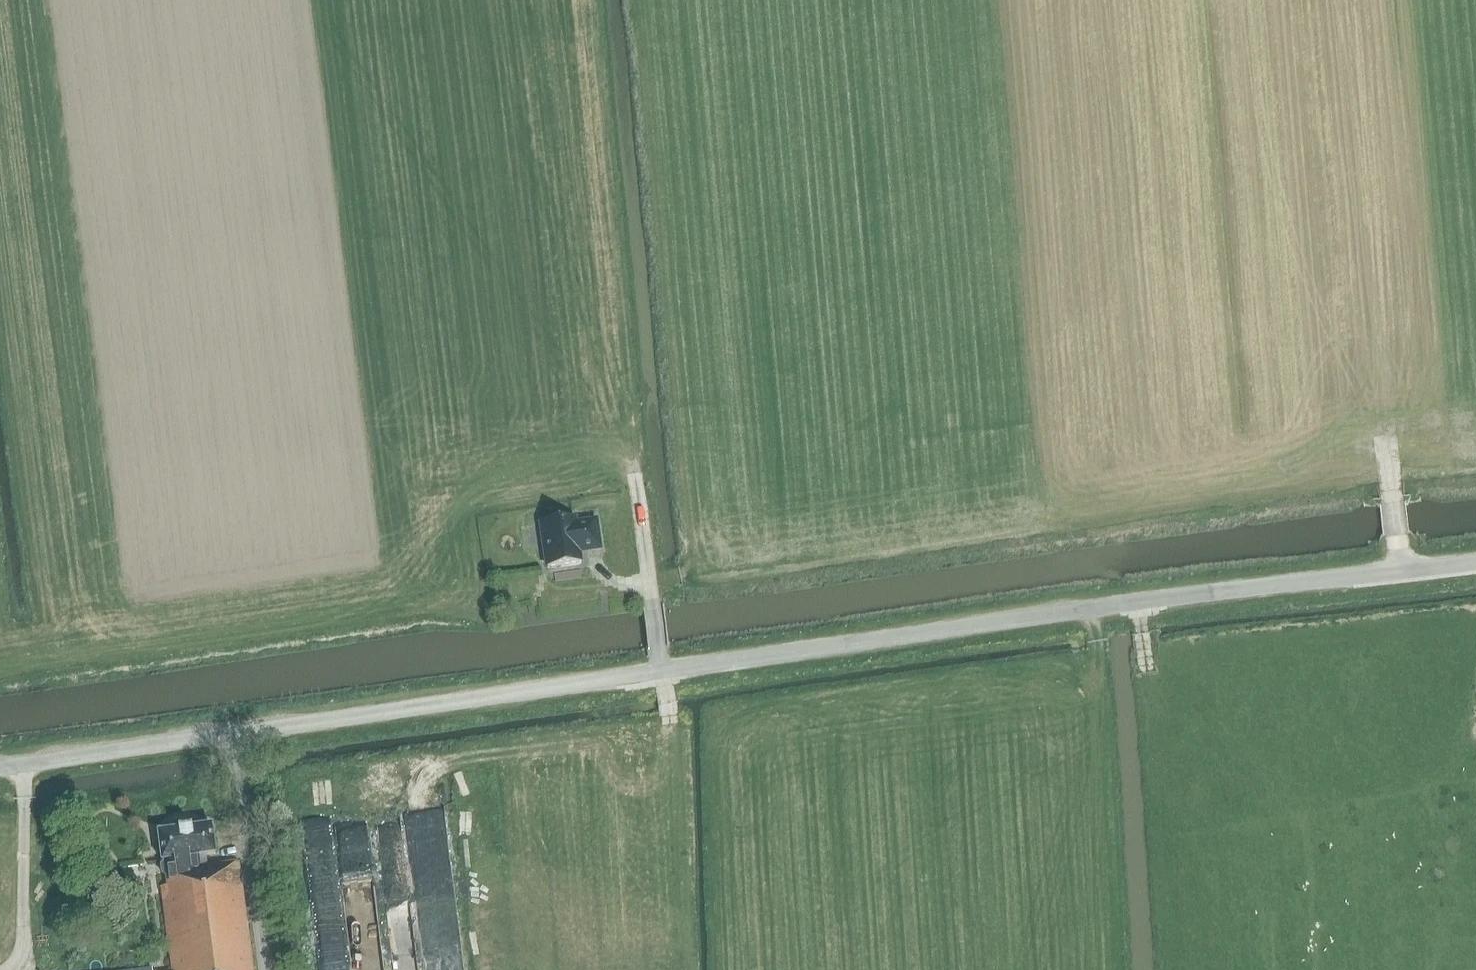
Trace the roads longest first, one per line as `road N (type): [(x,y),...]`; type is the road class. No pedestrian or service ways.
road 1 (unclassified): [(0,767),(1138,601),(1475,562)]
road 2 (track): [(1401,572),(1385,439)]

